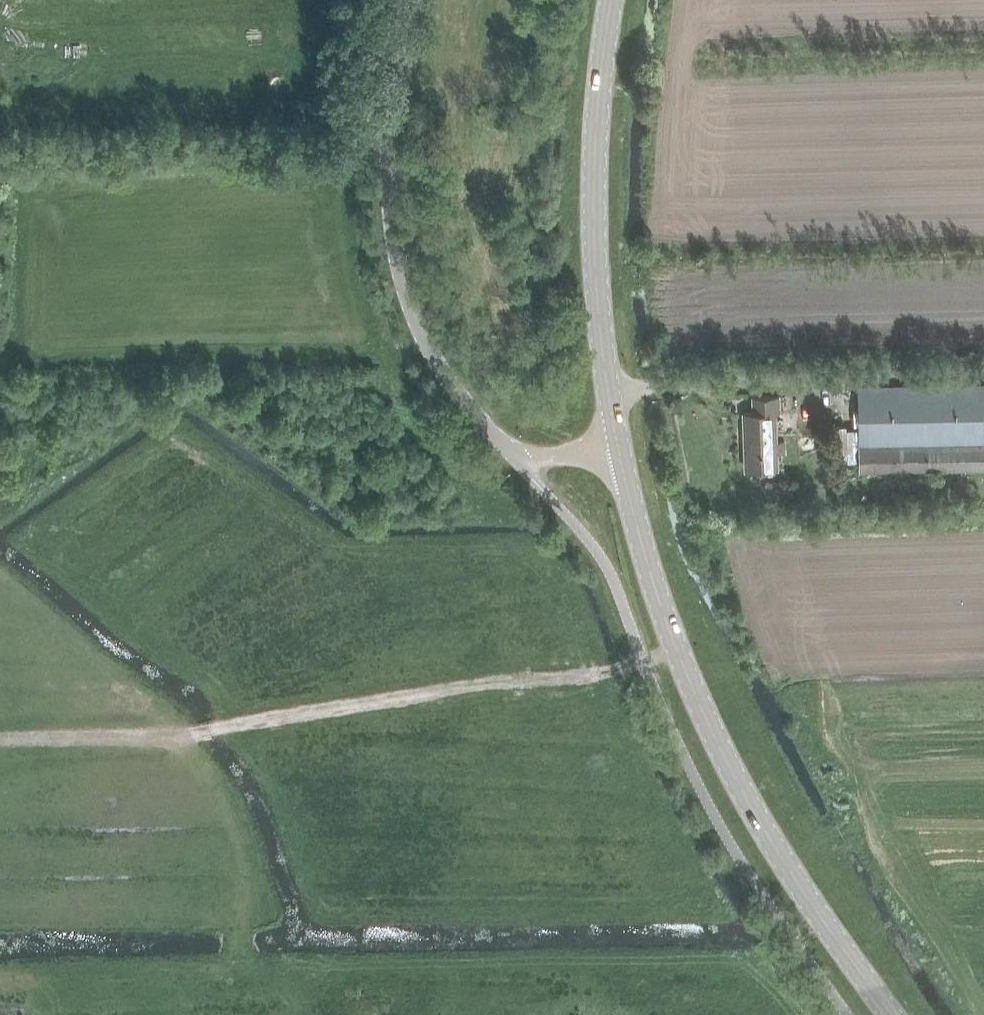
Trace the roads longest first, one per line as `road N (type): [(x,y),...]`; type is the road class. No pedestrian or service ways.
road 1 (primary): [(893,1014),(775,844),(693,694),(622,454)]
road 2 (unclassified): [(401,0),(389,182),(400,273),(429,349),(471,411),(511,452),(622,454)]
road 3 (primary): [(622,454),(598,314),(593,184),(611,0)]

